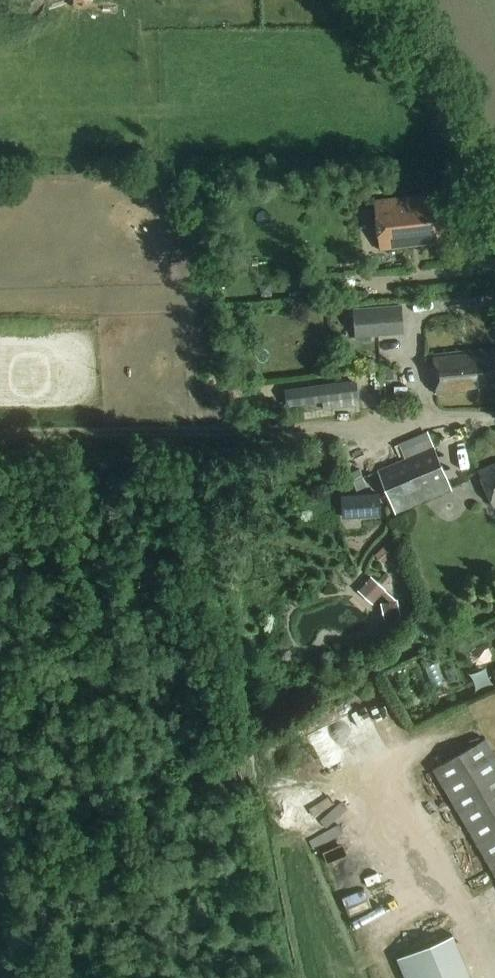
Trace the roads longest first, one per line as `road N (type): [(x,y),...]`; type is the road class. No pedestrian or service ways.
road 1 (track): [(0,435),(494,418)]
road 2 (unclassified): [(494,213),(398,0)]

